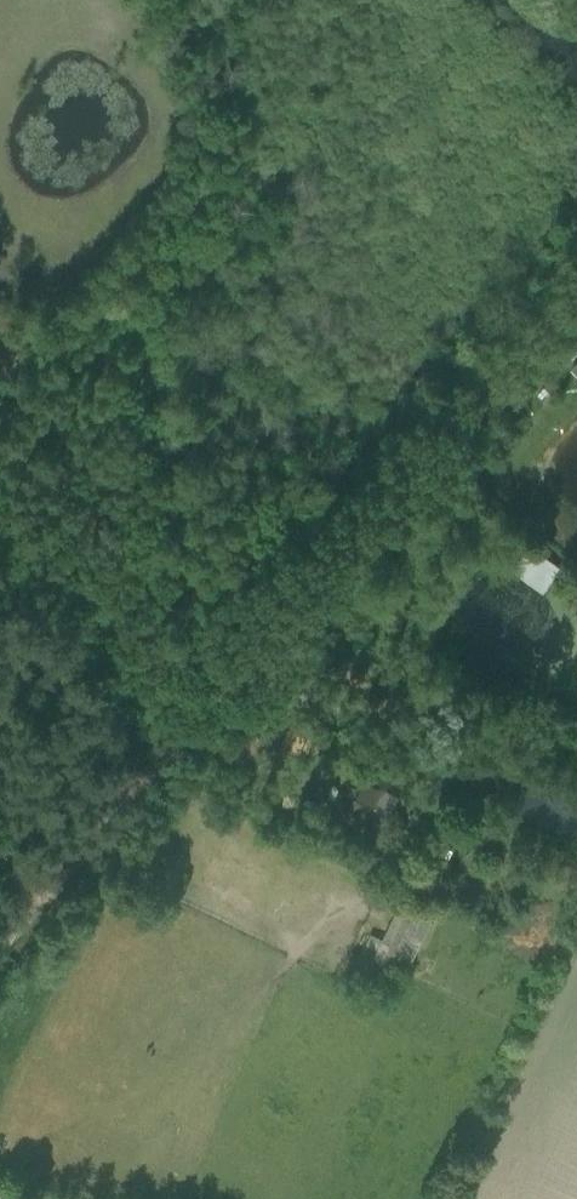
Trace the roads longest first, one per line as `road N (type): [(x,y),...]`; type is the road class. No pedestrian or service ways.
road 1 (track): [(576,304),(0,953)]

